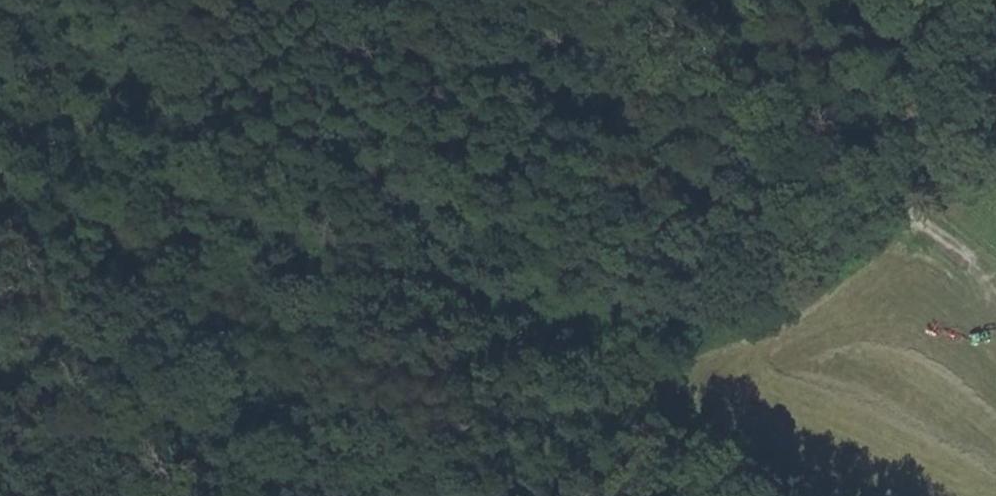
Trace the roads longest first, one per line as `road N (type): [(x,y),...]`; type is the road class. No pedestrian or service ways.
road 1 (track): [(995,290),(910,213),(922,170),(972,111),(993,44)]

